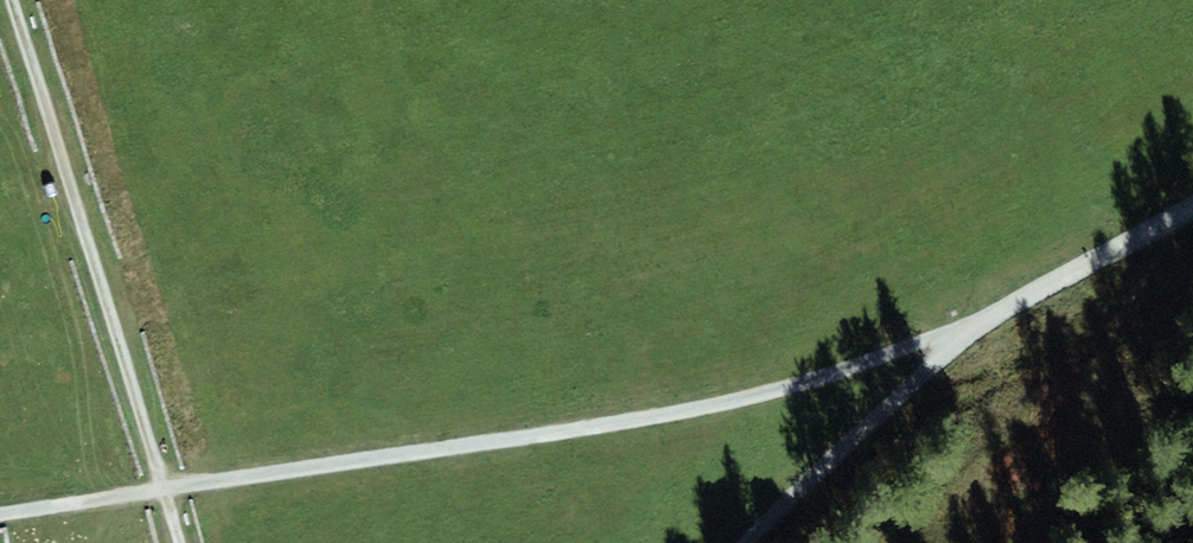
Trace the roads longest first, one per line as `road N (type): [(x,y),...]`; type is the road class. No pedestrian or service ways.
road 1 (track): [(963,334),(711,408),(0,519)]
road 2 (track): [(176,542),(10,0)]
road 3 (track): [(963,334),(745,542)]
road 4 (track): [(1192,209),(963,334)]

